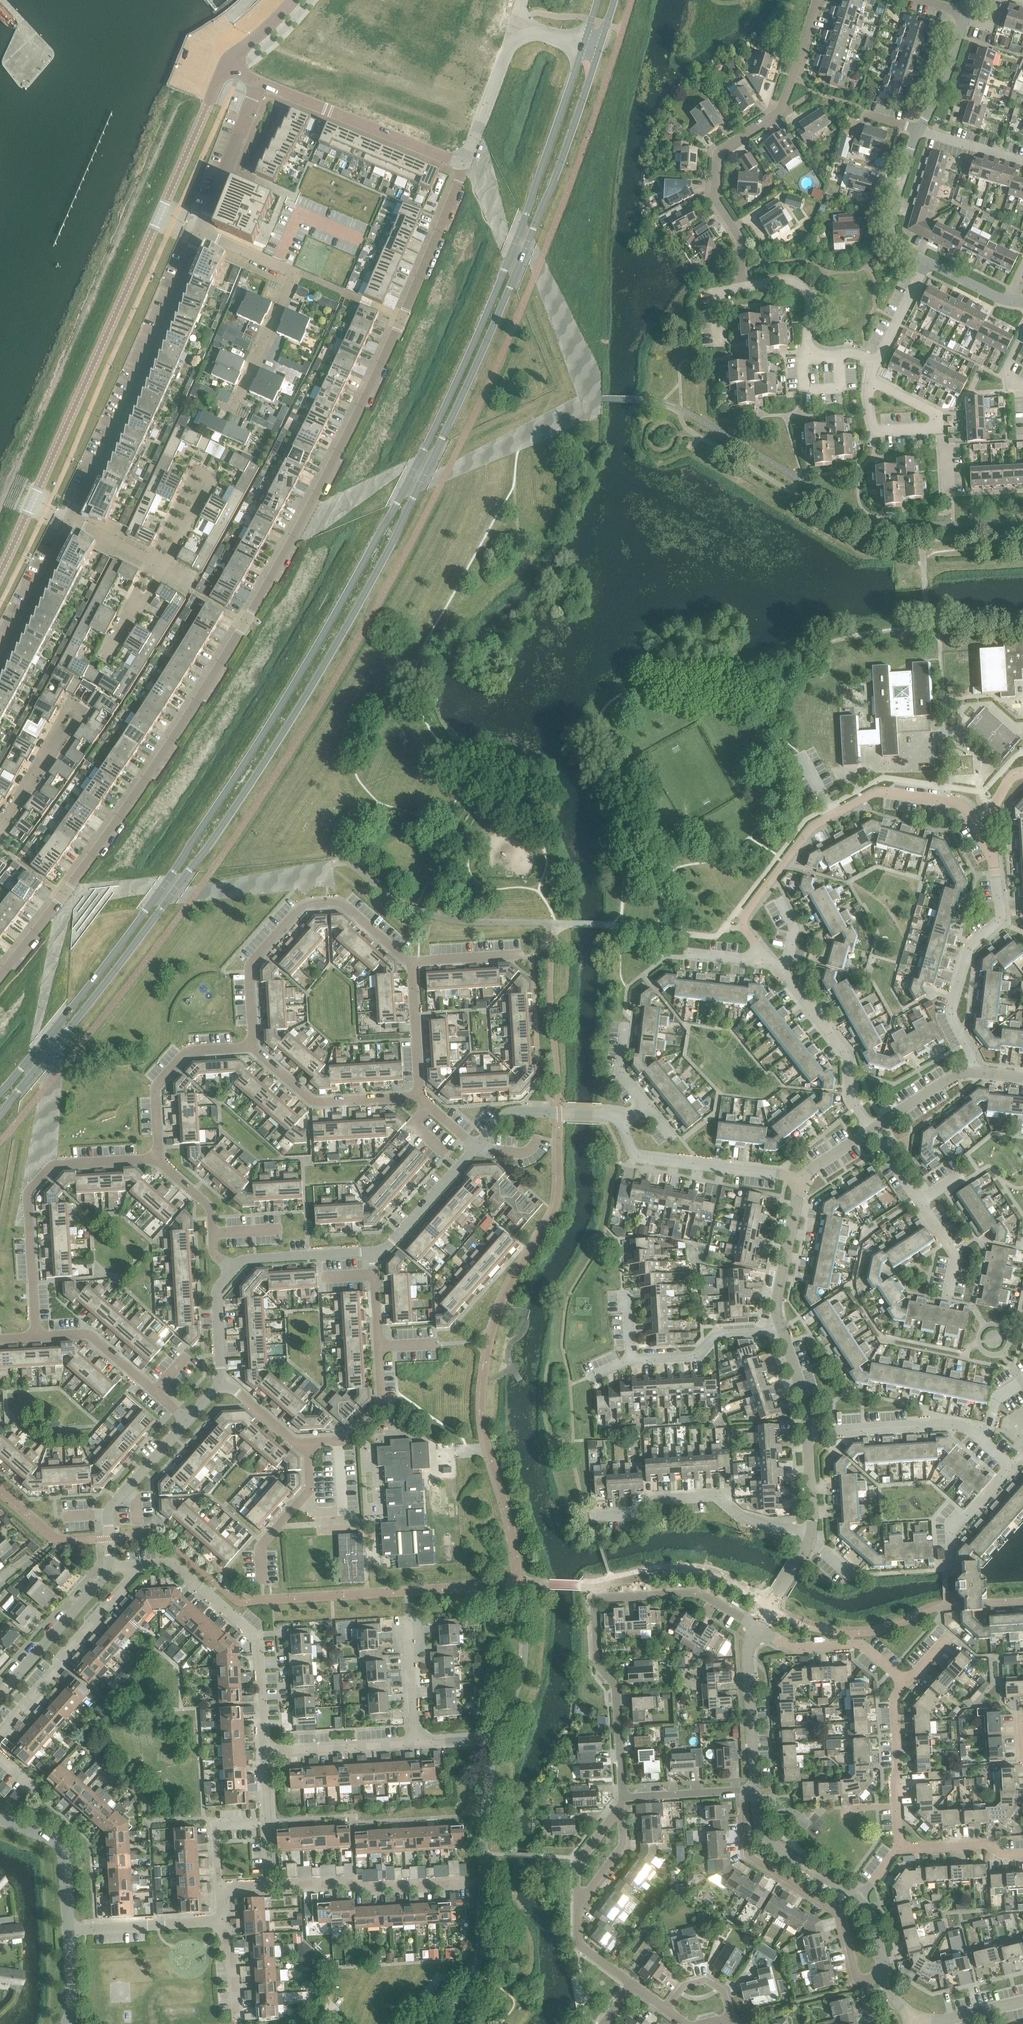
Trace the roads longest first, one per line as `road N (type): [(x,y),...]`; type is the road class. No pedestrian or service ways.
road 1 (secondary): [(0,1116),(205,850),(345,631),(489,334),(556,177),(598,49)]
road 2 (secondary): [(584,43),(478,331),(340,605),(164,885),(0,1093)]
road 3 (residential): [(0,978),(182,727),(245,624),(377,372),(465,165)]
road 4 (tertiary): [(0,566),(226,70)]
road 5 (residential): [(980,828),(952,802),(884,791),(816,824),(745,915),(765,955)]
road 6 (residential): [(952,1559),(953,1528),(1011,1468),(967,1428),(810,1434)]
road 7 (residential): [(743,285),(731,226),(713,191),(716,162),(725,146),(774,116),(818,0)]
road 8 (residential): [(70,520),(111,446),(201,234)]
road 9 (residential): [(265,1748),(260,1639),(173,1564),(137,1566)]
road 10 (residential): [(974,1071),(959,1022),(967,959),(1003,904),(980,828)]
road 11 (residential): [(863,1985),(839,1913),(745,1855),(741,1791)]
road 12 (residential): [(233,409),(293,277),(201,234)]
road 13 (residential): [(808,1533),(769,1526),(716,1492),(652,1496),(635,1513),(585,1521)]
road 14 (residential): [(256,81),(465,165)]
road 15 (residential): [(0,1738),(137,1566)]
road 16 (residential): [(622,1797),(614,1683),(597,1663),(595,1595)]
road 17 (residential): [(269,1886),(351,1882),(363,1891),(470,1882)]
road 18 (residential): [(797,1182),(637,1155),(622,1121)]
road 19 (residential): [(419,1093),(313,1101),(253,1047)]
road 20 (residential): [(873,1129),(847,1086),(845,1051),(782,973)]
road 21 (residential): [(253,1047),(249,968),(301,907),(326,902)]
road 22 (residential): [(186,1419),(84,1333),(36,1334)]
road 23 (residential): [(757,1627),(701,1593),(595,1595)]
road 24 (residential): [(897,1847),(893,1699),(906,1682)]
road 25 (residential): [(906,1682),(858,1644),(792,1647),(757,1627)]
road 26 (residential): [(0,1691),(111,1566)]
road 27 (residential): [(633,1358),(713,1354),(713,1336),(781,1331)]
road 28 (tertiary): [(754,1789),(746,1659),(757,1627)]
road 29 (residential): [(201,234),(256,81)]
road 30 (tertiary): [(859,1899),(770,1843),(754,1789)]
road 31 (residential): [(36,1334),(28,1193),(38,1179)]
road 32 (residential): [(67,1928),(222,1921)]
road 33 (tertiary): [(921,261),(889,241),(918,128)]
road 34 (residential): [(261,1579),(260,1547),(309,1488),(309,1445)]
road 35 (residential): [(265,1748),(416,1741)]
road 36 (tertiary): [(781,1331),(777,1301),(797,1182)]
road 37 (residential): [(0,652),(70,520)]
road 38 (residential): [(374,1253),(476,1146)]
road 39 (unclassified): [(67,1928),(56,1841),(0,1820)]
road 40 (residential): [(233,1270),(250,1259),(374,1253)]
road 41 (residential): [(951,1248),(873,1129)]
road 42 (residential): [(76,707),(0,826)]
road 43 (residential): [(269,1886),(265,1748)]
road 44 (residential): [(465,165),(513,37)]
road 45 (residential): [(416,1741),(407,1613)]
road 46 (residential): [(419,1093),(412,965)]
road 47 (residential): [(805,354),(805,292),(780,280),(743,285)]
road 48 (residential): [(666,2010),(683,1986),(705,1980),(722,1991),(729,2017),(702,2023)]
road 49 (tertiary): [(918,128),(965,11)]
road 50 (residential): [(157,1158),(55,1163),(38,1179)]
road 51 (residential): [(897,1847),(1022,1854)]
road 52 (residential): [(576,1903),(623,1842),(622,1797)]
road 53 (residential): [(576,1903),(577,1864),(622,1797)]

